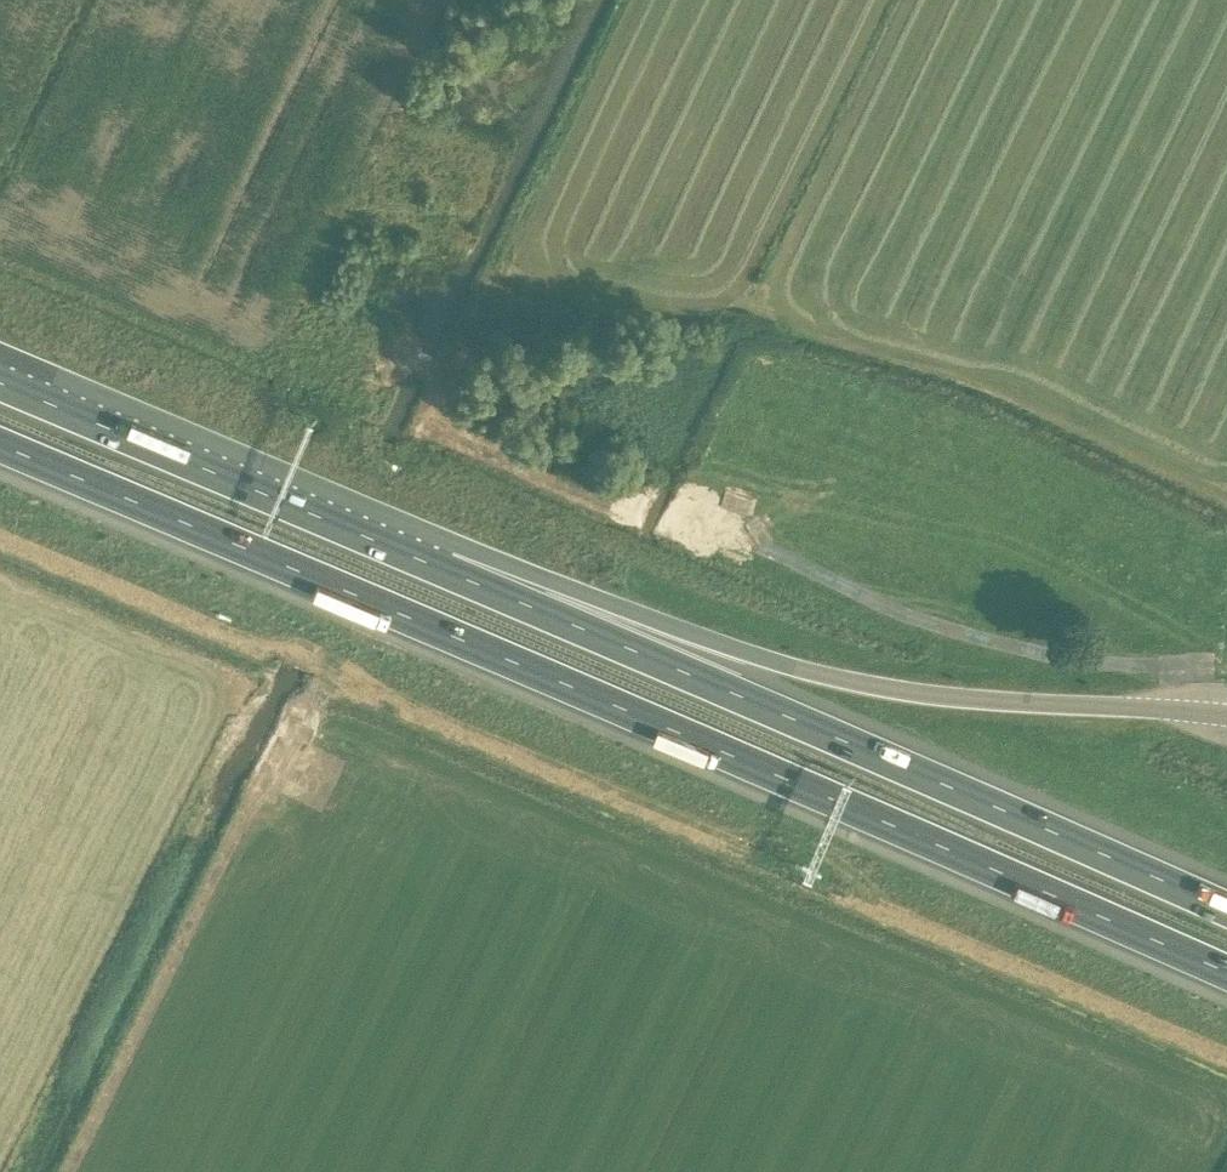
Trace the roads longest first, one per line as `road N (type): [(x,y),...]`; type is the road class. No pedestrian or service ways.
road 1 (motorway): [(0,444),(1226,976)]
road 2 (motorway): [(1226,913),(445,570)]
road 3 (motorway): [(1076,704),(863,684),(618,605),(445,570)]
road 4 (track): [(67,1171),(255,793),(269,787),(311,705)]
road 5 (motorway): [(445,570),(0,382)]

